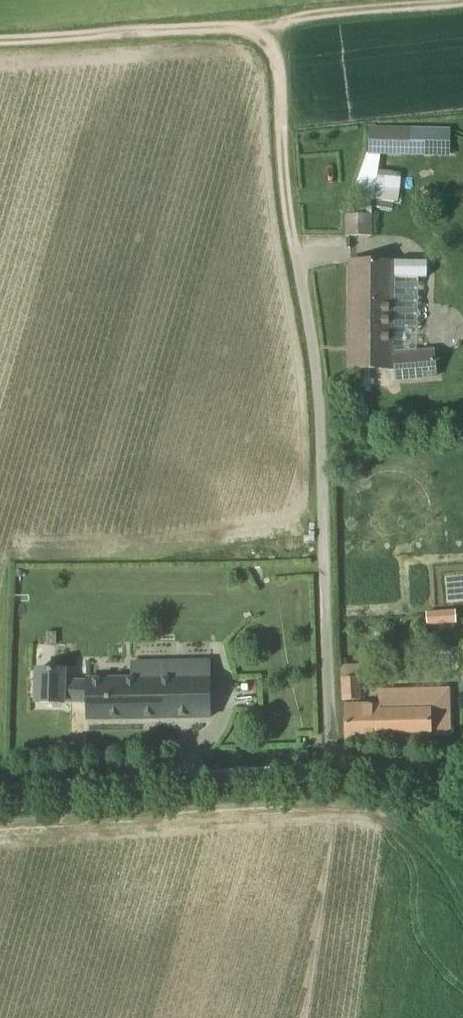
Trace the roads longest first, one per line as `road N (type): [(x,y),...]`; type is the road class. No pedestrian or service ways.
road 1 (unclassified): [(323,793),(318,410),(295,281)]
road 2 (unclassified): [(0,804),(323,793)]
road 3 (track): [(0,37),(211,25),(252,38)]
road 4 (track): [(252,38),(274,58),(281,90),(295,281)]
road 5 (unclassified): [(462,830),(407,792),(323,793)]

